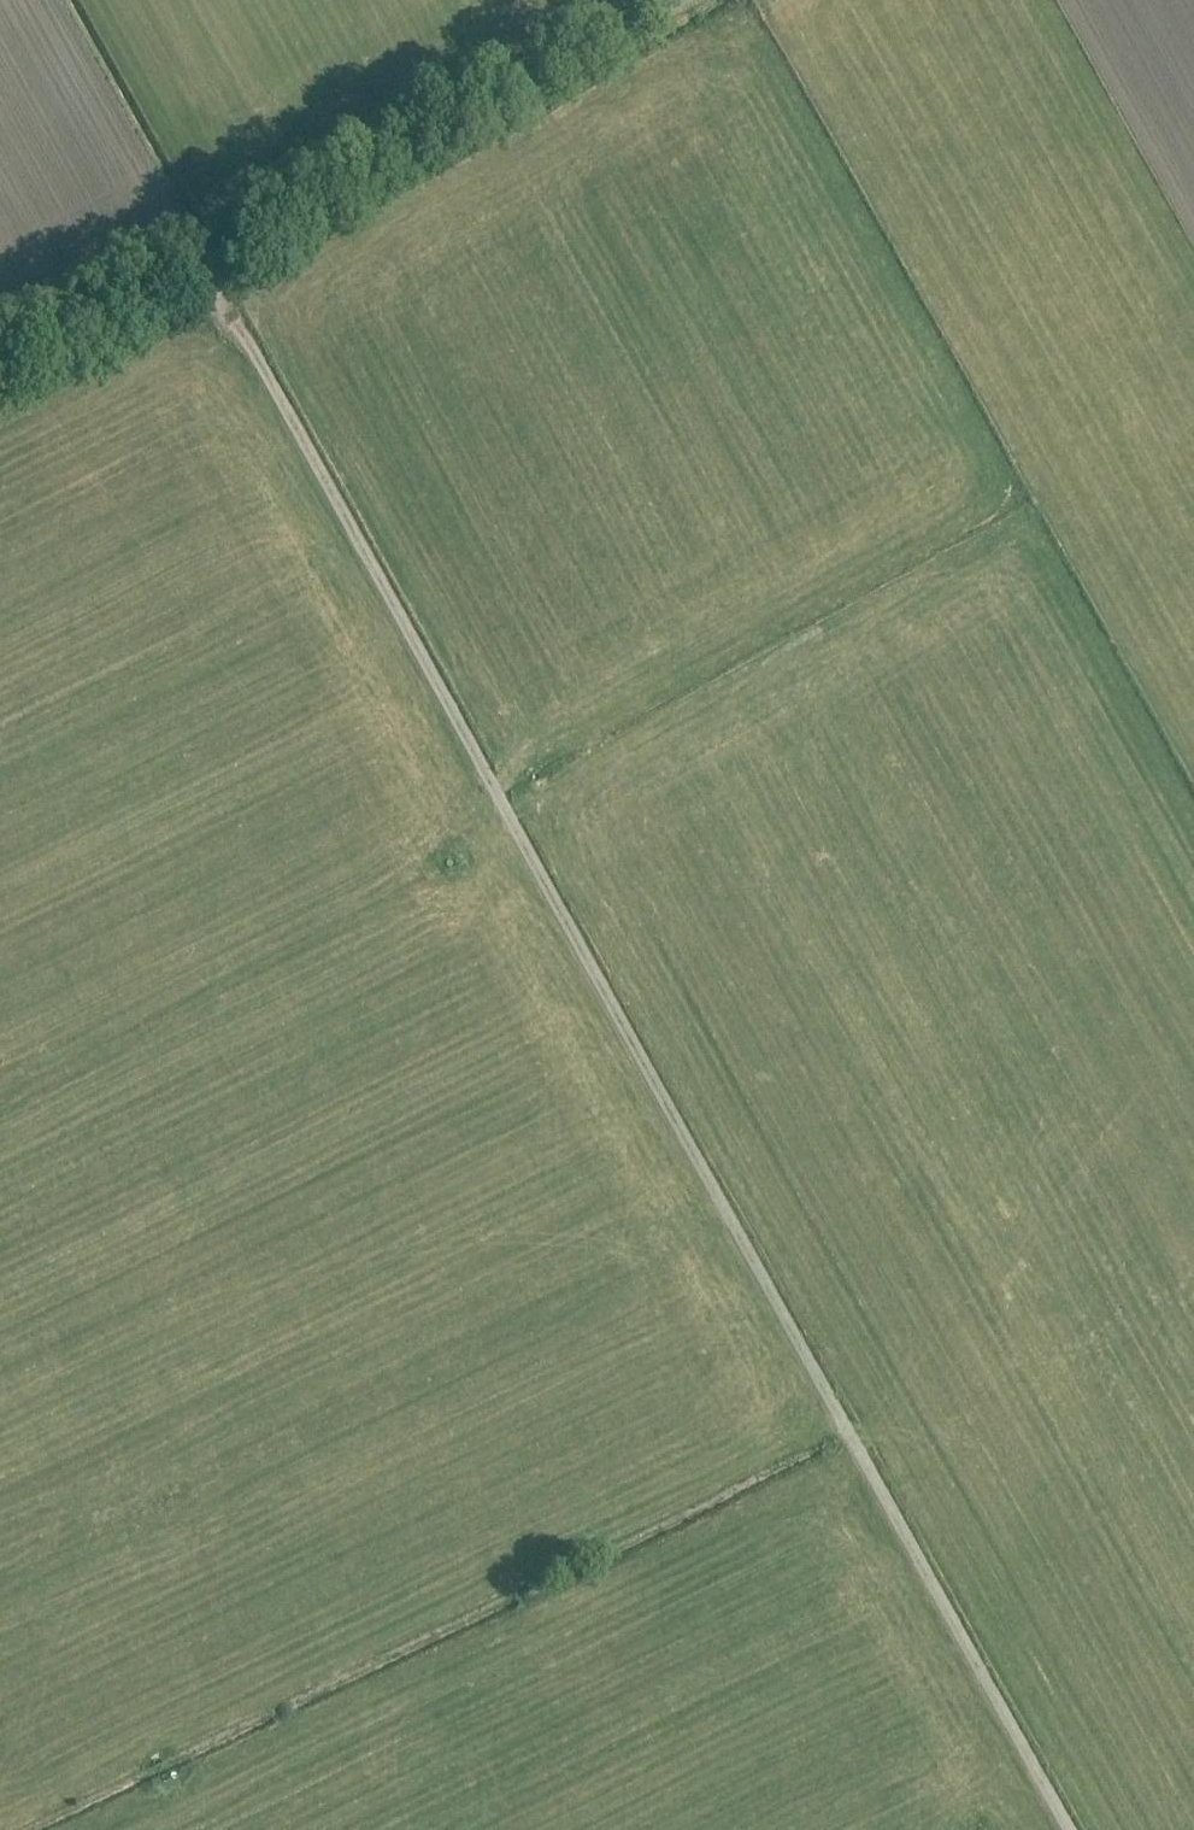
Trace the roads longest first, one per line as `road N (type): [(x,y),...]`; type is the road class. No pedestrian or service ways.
road 1 (unclassified): [(0,367),(200,267),(676,0)]

